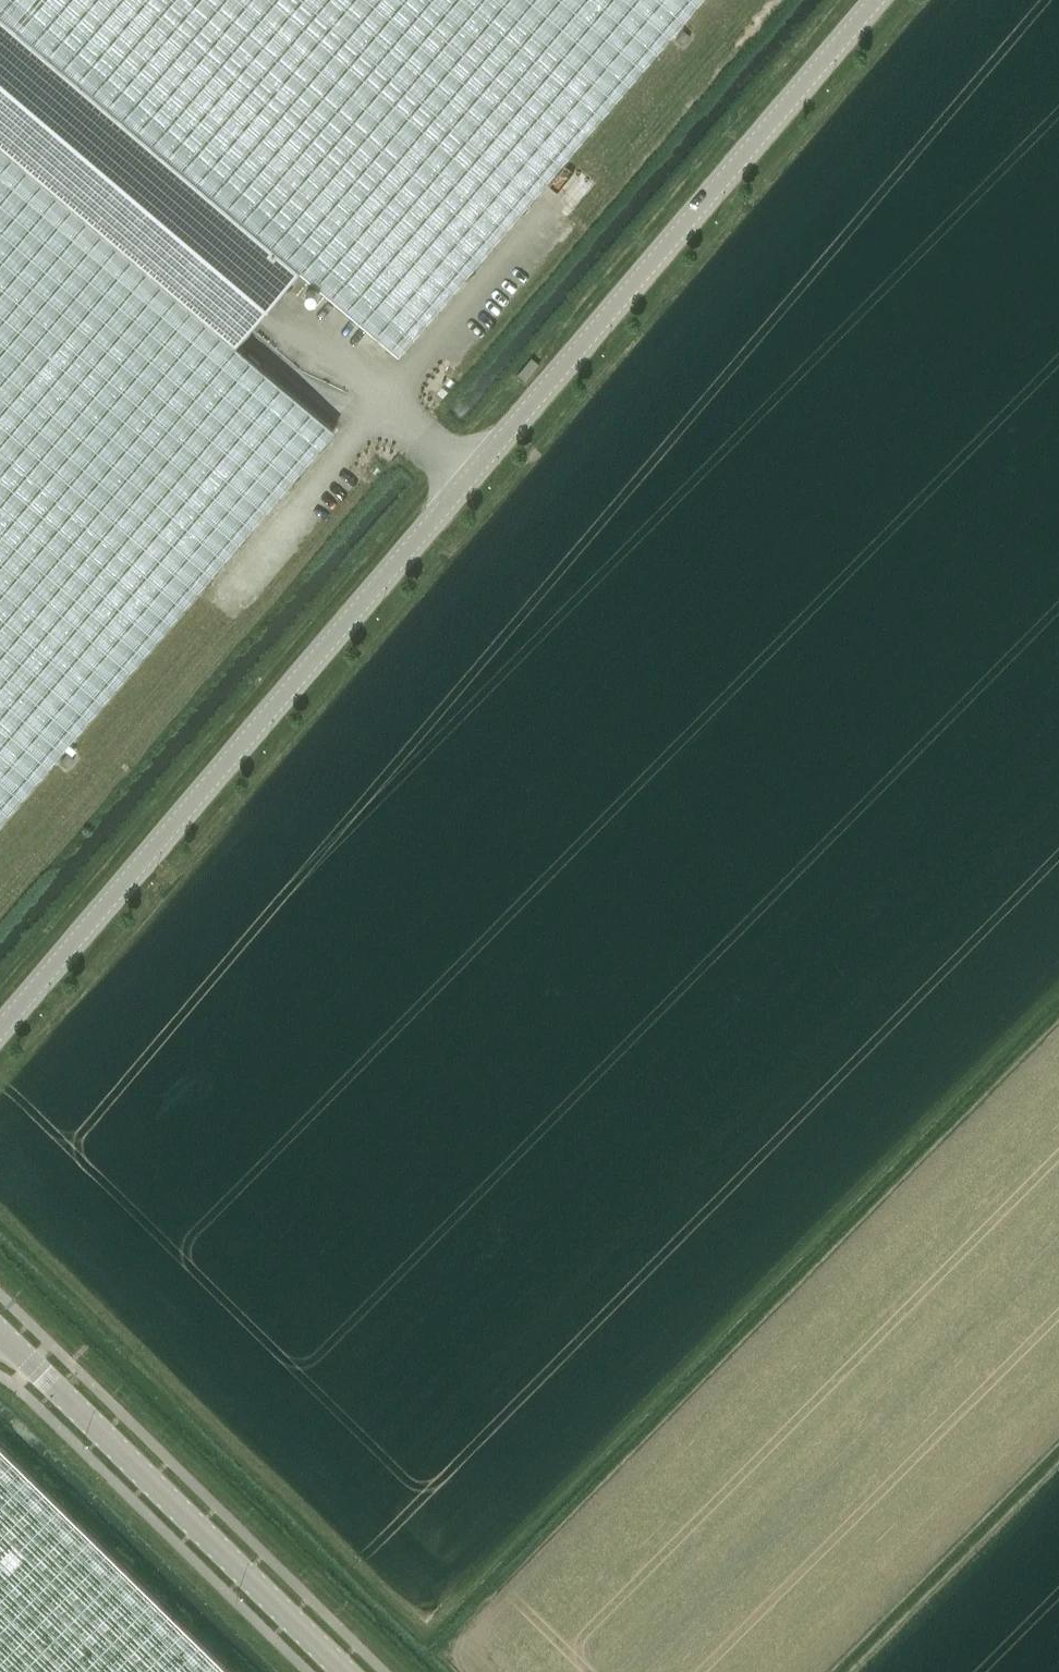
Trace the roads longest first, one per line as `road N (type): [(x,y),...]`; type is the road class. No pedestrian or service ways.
road 1 (unclassified): [(882,0),(459,475),(0,1028)]
road 2 (tertiary): [(0,1332),(347,1671)]

